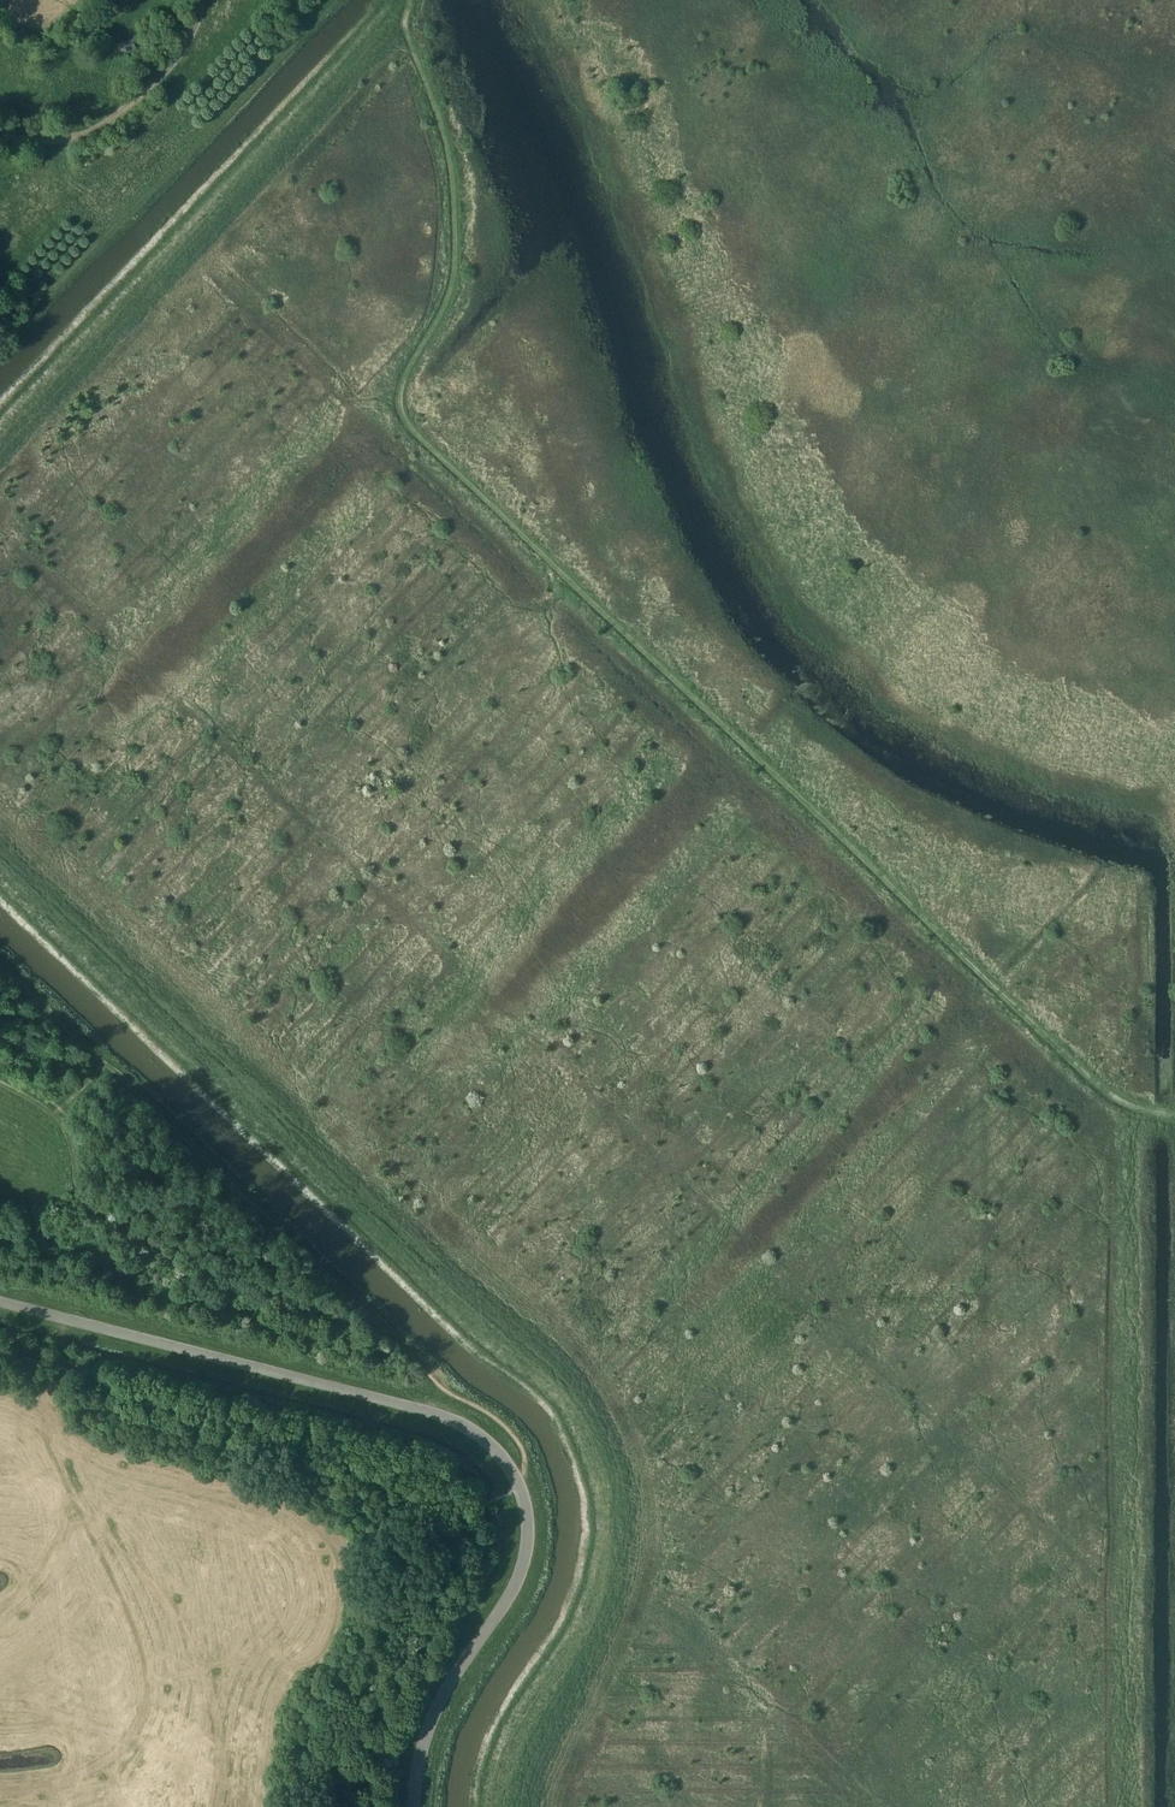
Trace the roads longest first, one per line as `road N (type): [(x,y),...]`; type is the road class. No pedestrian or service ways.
road 1 (unclassified): [(415,1806),(421,1756),(439,1705),(524,1559),(527,1512),(506,1461),(467,1426),(425,1409),(0,1301)]
road 2 (track): [(202,0),(171,66),(117,115),(69,137),(0,136)]

